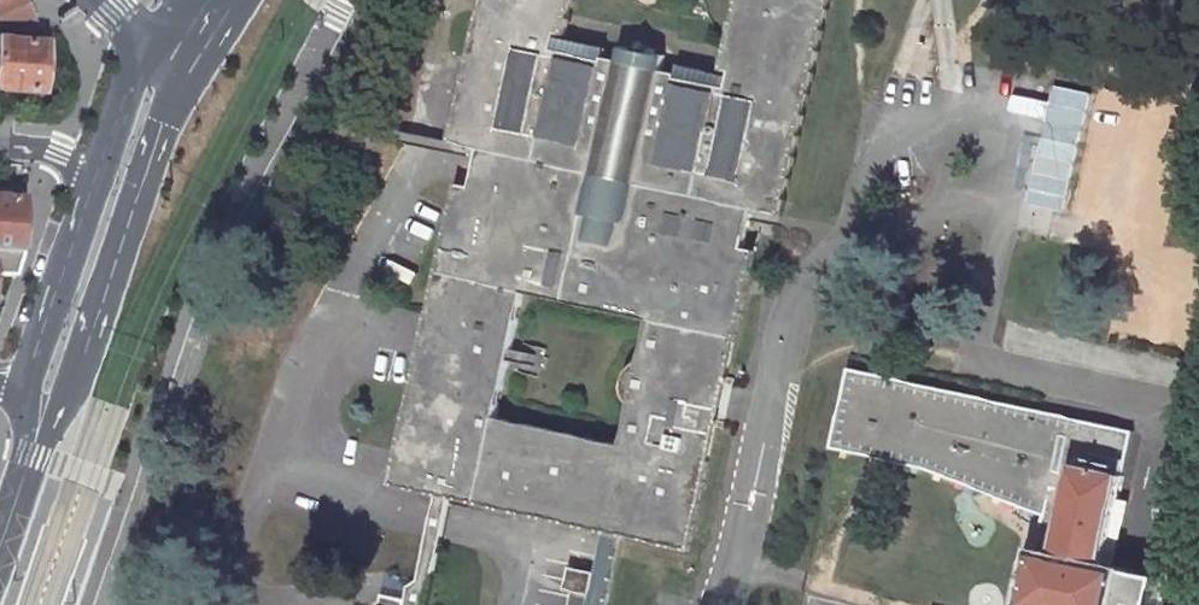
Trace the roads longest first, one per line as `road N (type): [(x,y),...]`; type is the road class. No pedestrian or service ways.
road 1 (secondary): [(30,454),(77,380),(162,125),(173,55)]
road 2 (secondary): [(98,175),(25,389)]
road 3 (secondary): [(173,55),(137,74),(98,175)]

